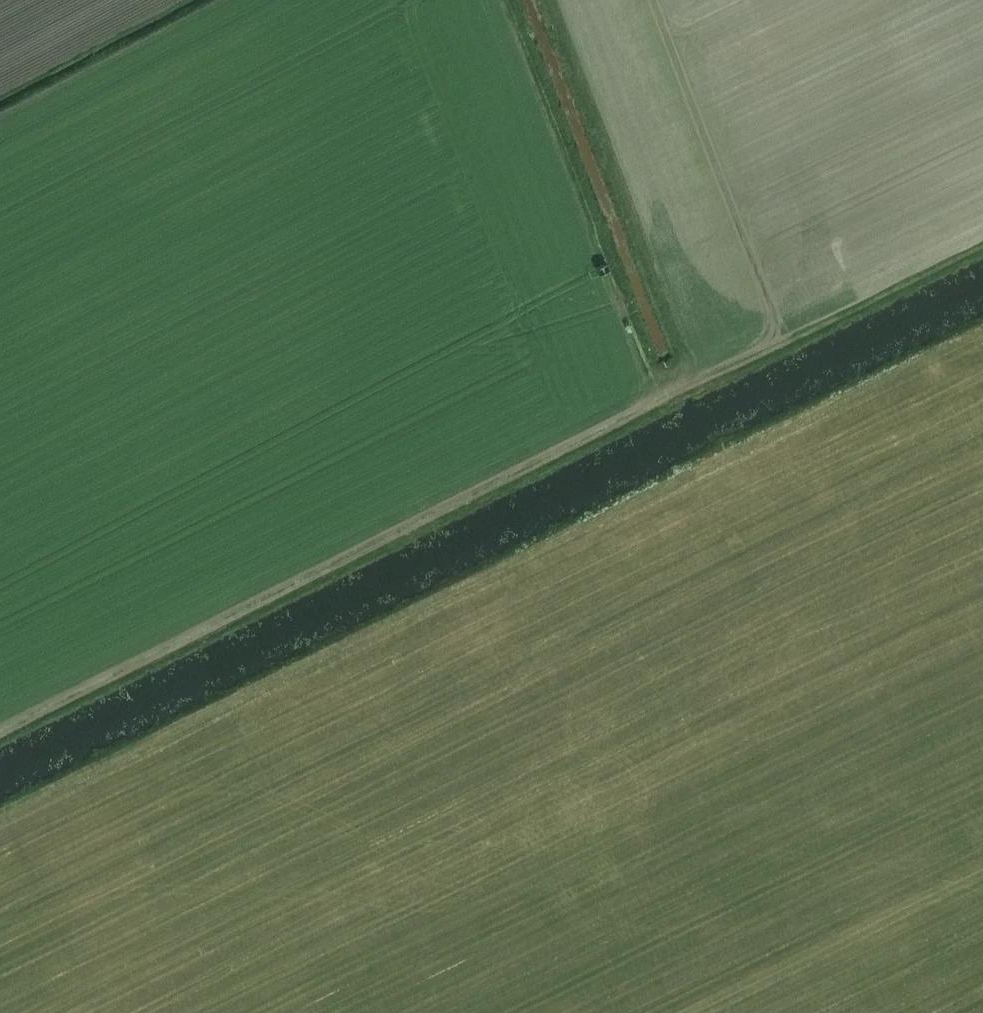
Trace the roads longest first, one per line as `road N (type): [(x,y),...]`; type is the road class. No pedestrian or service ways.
road 1 (track): [(312,579),(0,733)]

